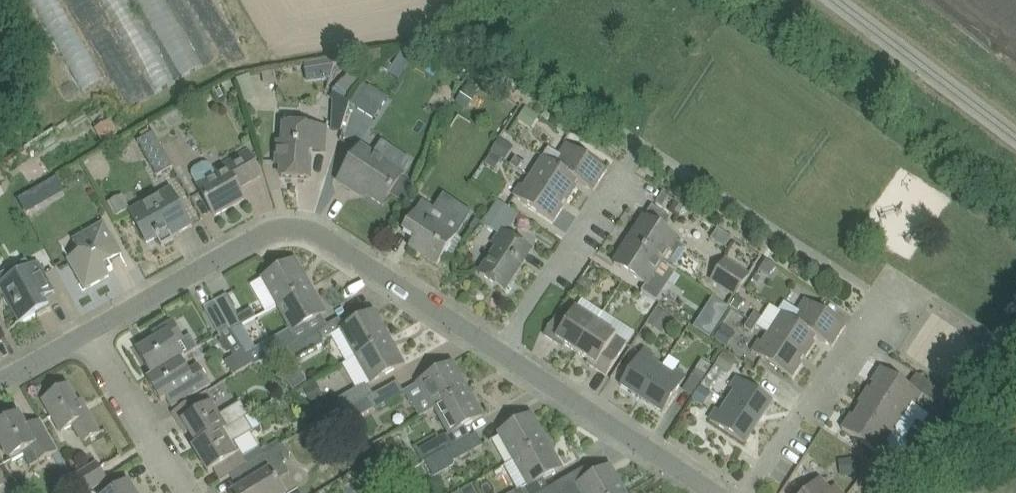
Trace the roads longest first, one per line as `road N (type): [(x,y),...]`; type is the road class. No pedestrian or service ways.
road 1 (residential): [(85,331),(257,236),(297,227),(345,249),(496,350)]
road 2 (residential): [(496,350),(717,492)]
road 3 (residential): [(496,350),(621,173)]
road 4 (residential): [(751,492),(857,320)]
road 5 (residential): [(184,492),(85,331)]

